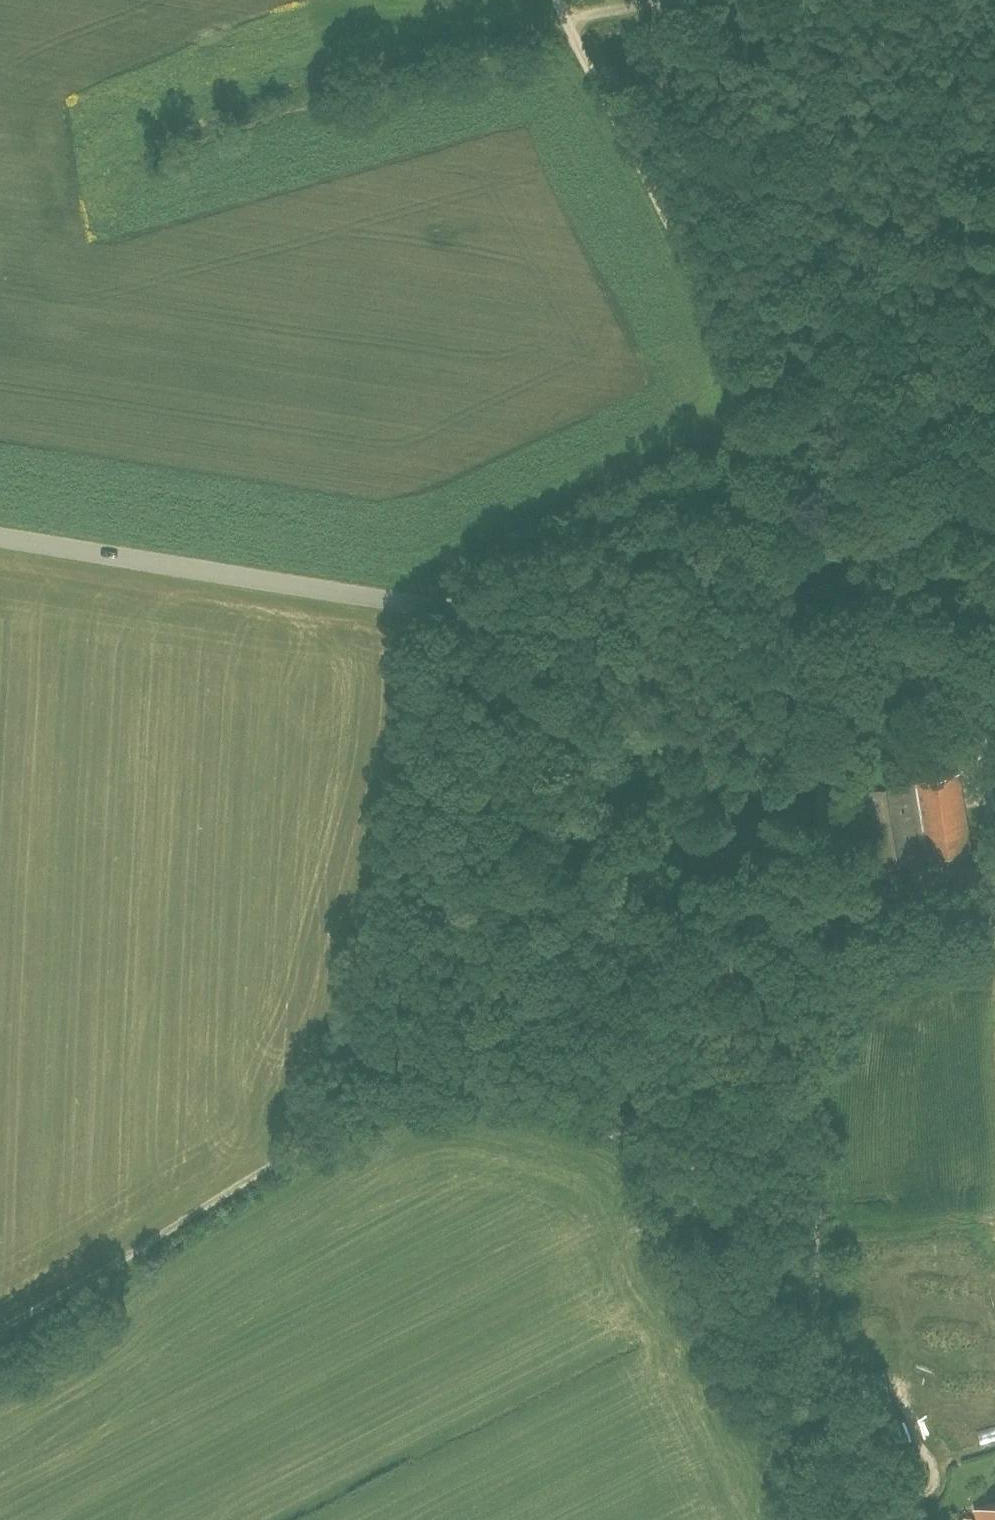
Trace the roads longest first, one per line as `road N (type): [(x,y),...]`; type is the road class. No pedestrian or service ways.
road 1 (unclassified): [(0,539),(447,609),(592,611),(684,597),(790,567),(994,494)]
road 2 (track): [(790,567),(694,278),(555,0)]
road 3 (track): [(390,1095),(457,1045),(822,943)]
road 4 (track): [(0,1334),(390,1095)]
road 5 (track): [(802,1215),(559,1113),(435,1087),(390,1095)]
road 6 (track): [(790,567),(809,644),(826,861),(822,943)]
road 7 (track): [(813,1219),(820,1400),(874,1519)]
road 8 (track): [(822,943),(813,1219)]

